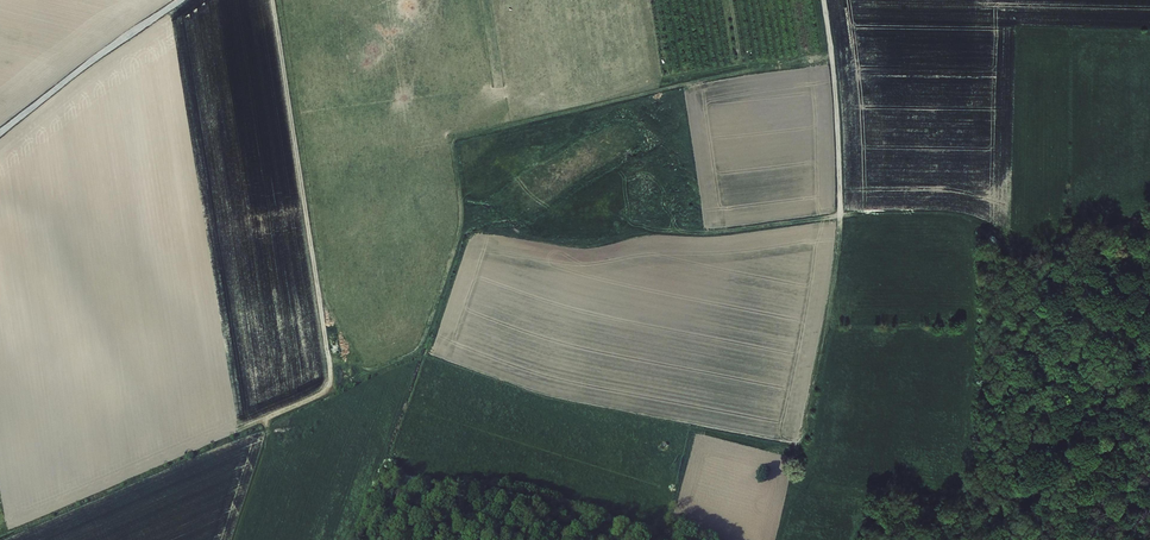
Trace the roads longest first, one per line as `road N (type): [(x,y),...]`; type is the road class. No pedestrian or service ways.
road 1 (track): [(234,539),(274,414),(333,388),(272,0)]
road 2 (track): [(841,214),(802,450)]
road 3 (unclassified): [(180,0),(0,133)]
road 4 (unclassified): [(824,0),(841,214)]

